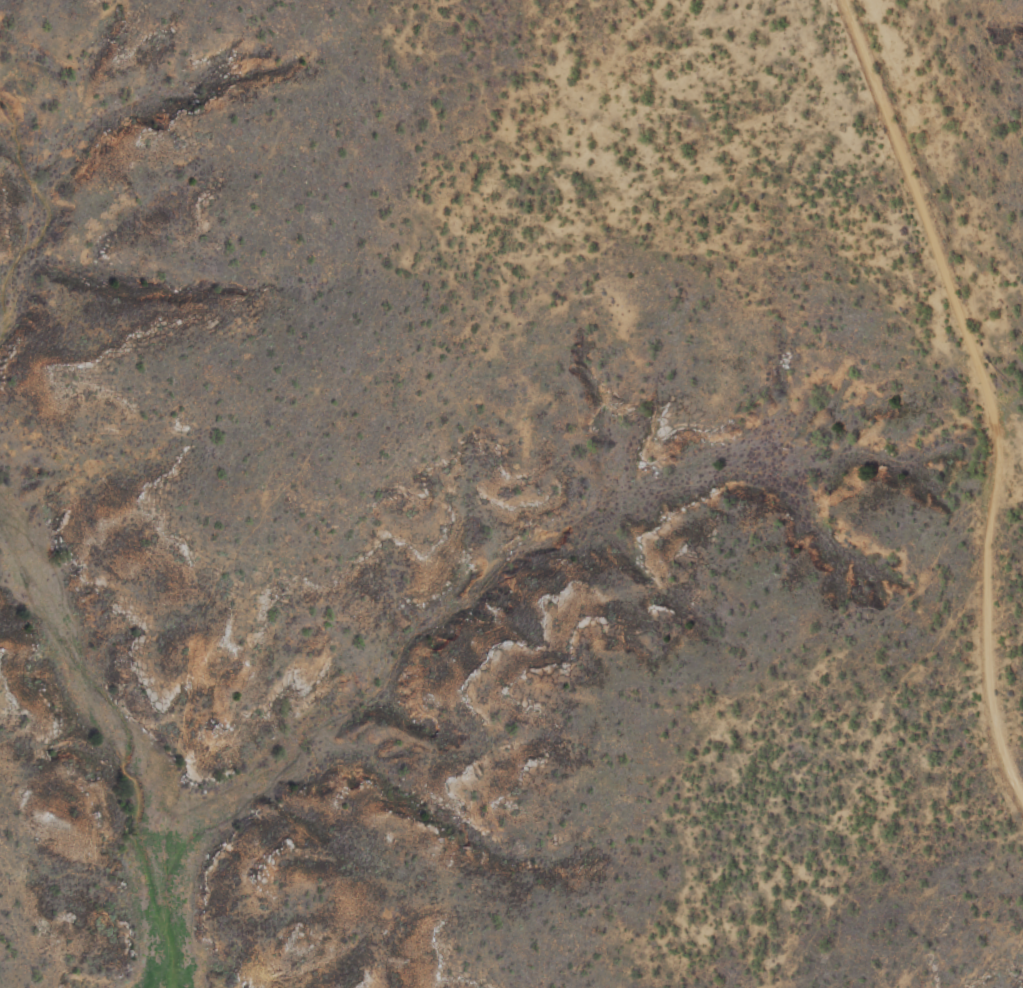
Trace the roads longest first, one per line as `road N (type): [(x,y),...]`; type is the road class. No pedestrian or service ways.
road 1 (residential): [(1022,809),(997,728),(986,649),(989,408),(926,210),(841,0)]

